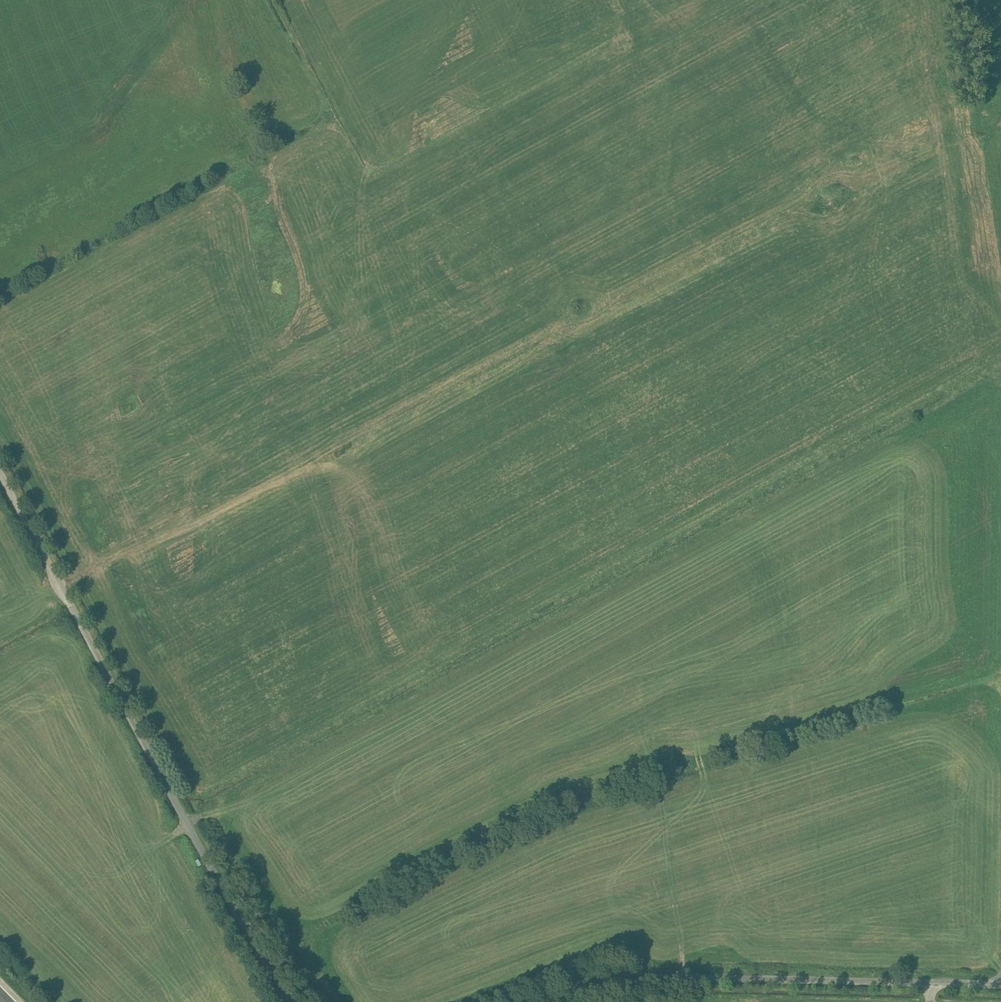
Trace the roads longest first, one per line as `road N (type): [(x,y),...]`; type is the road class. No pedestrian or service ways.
road 1 (unclassified): [(0,470),(116,697),(295,1001)]
road 2 (unclassified): [(543,1001),(641,980),(1000,984)]

